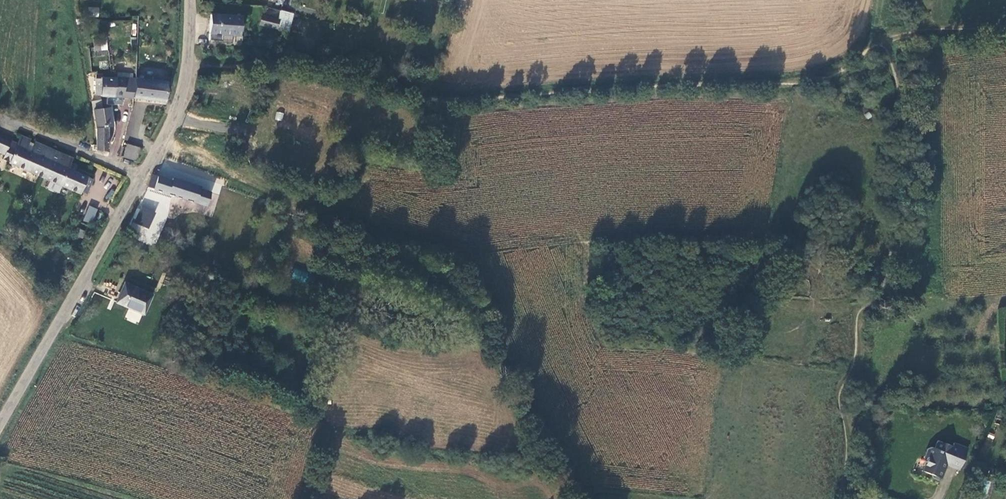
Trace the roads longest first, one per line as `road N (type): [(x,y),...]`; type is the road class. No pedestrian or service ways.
road 1 (track): [(858,69),(820,81),(418,97),(333,65),(187,62)]
road 2 (unclassified): [(0,425),(175,114),(191,0)]
road 3 (track): [(839,498),(851,462),(841,394),(858,354),(855,309)]
road 4 (track): [(0,104),(141,178)]
road 5 (track): [(1005,31),(893,39),(858,69)]

